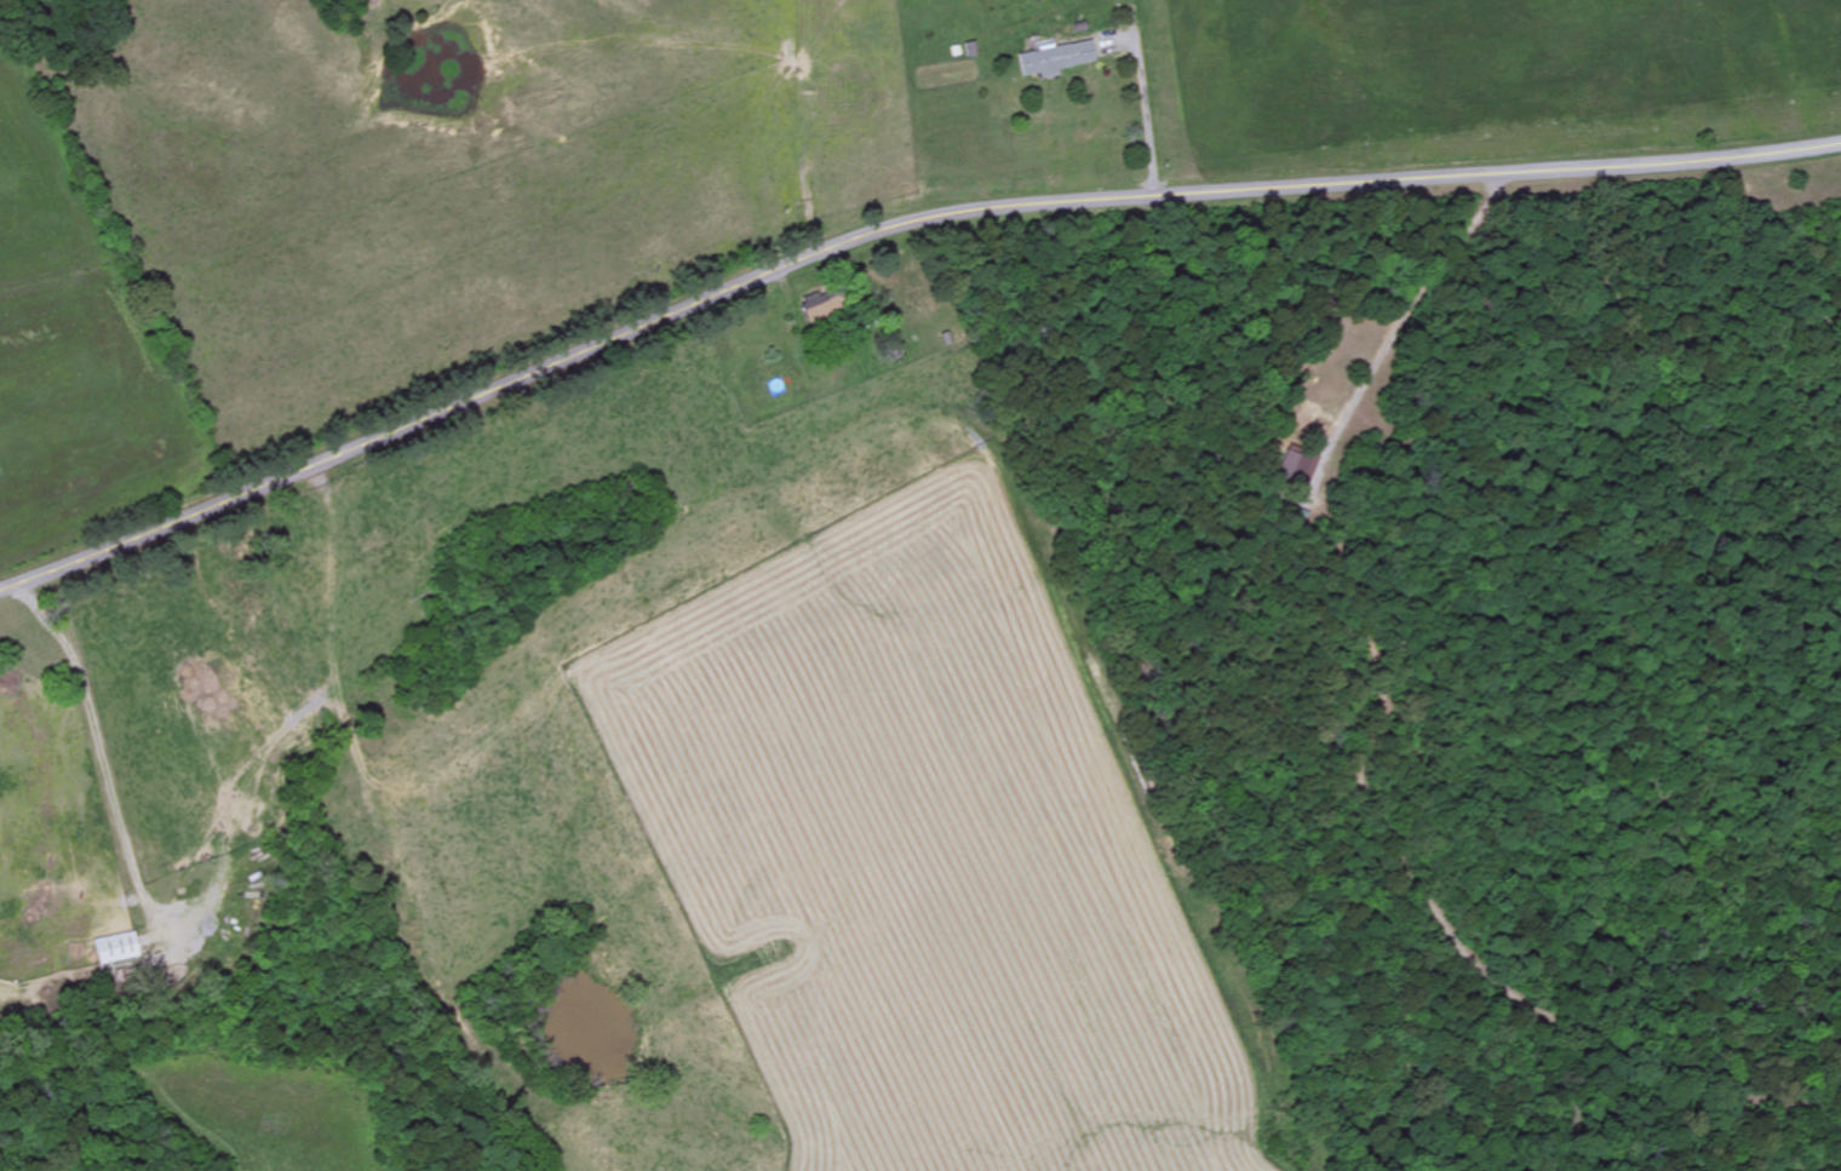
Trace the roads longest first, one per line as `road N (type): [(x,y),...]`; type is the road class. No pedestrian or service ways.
road 1 (secondary): [(1840,142),(1713,159),(1108,197),(908,223),(0,592)]

